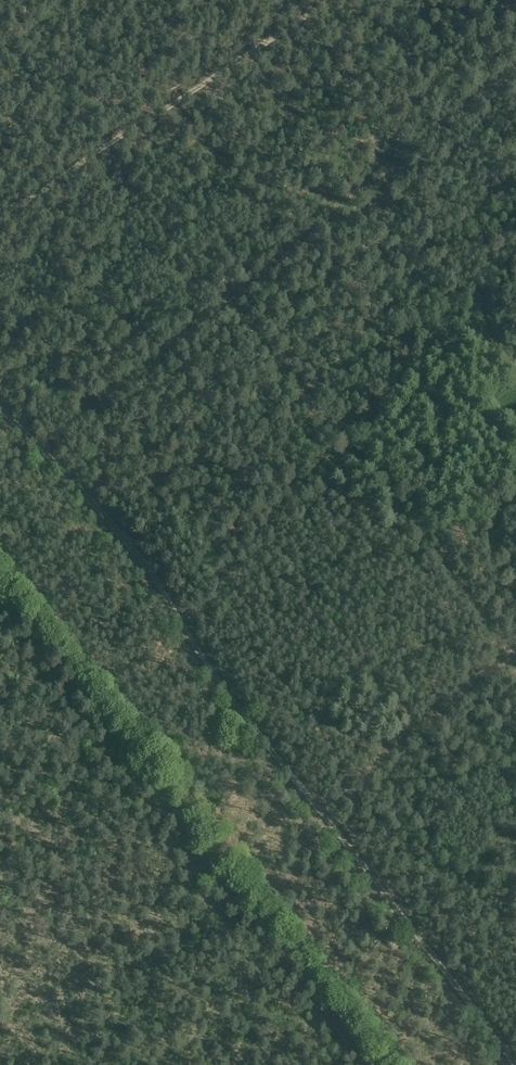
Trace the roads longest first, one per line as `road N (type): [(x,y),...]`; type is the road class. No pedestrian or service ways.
road 1 (track): [(515,1064),(211,670),(161,585),(0,409)]
road 2 (track): [(330,0),(0,220)]

